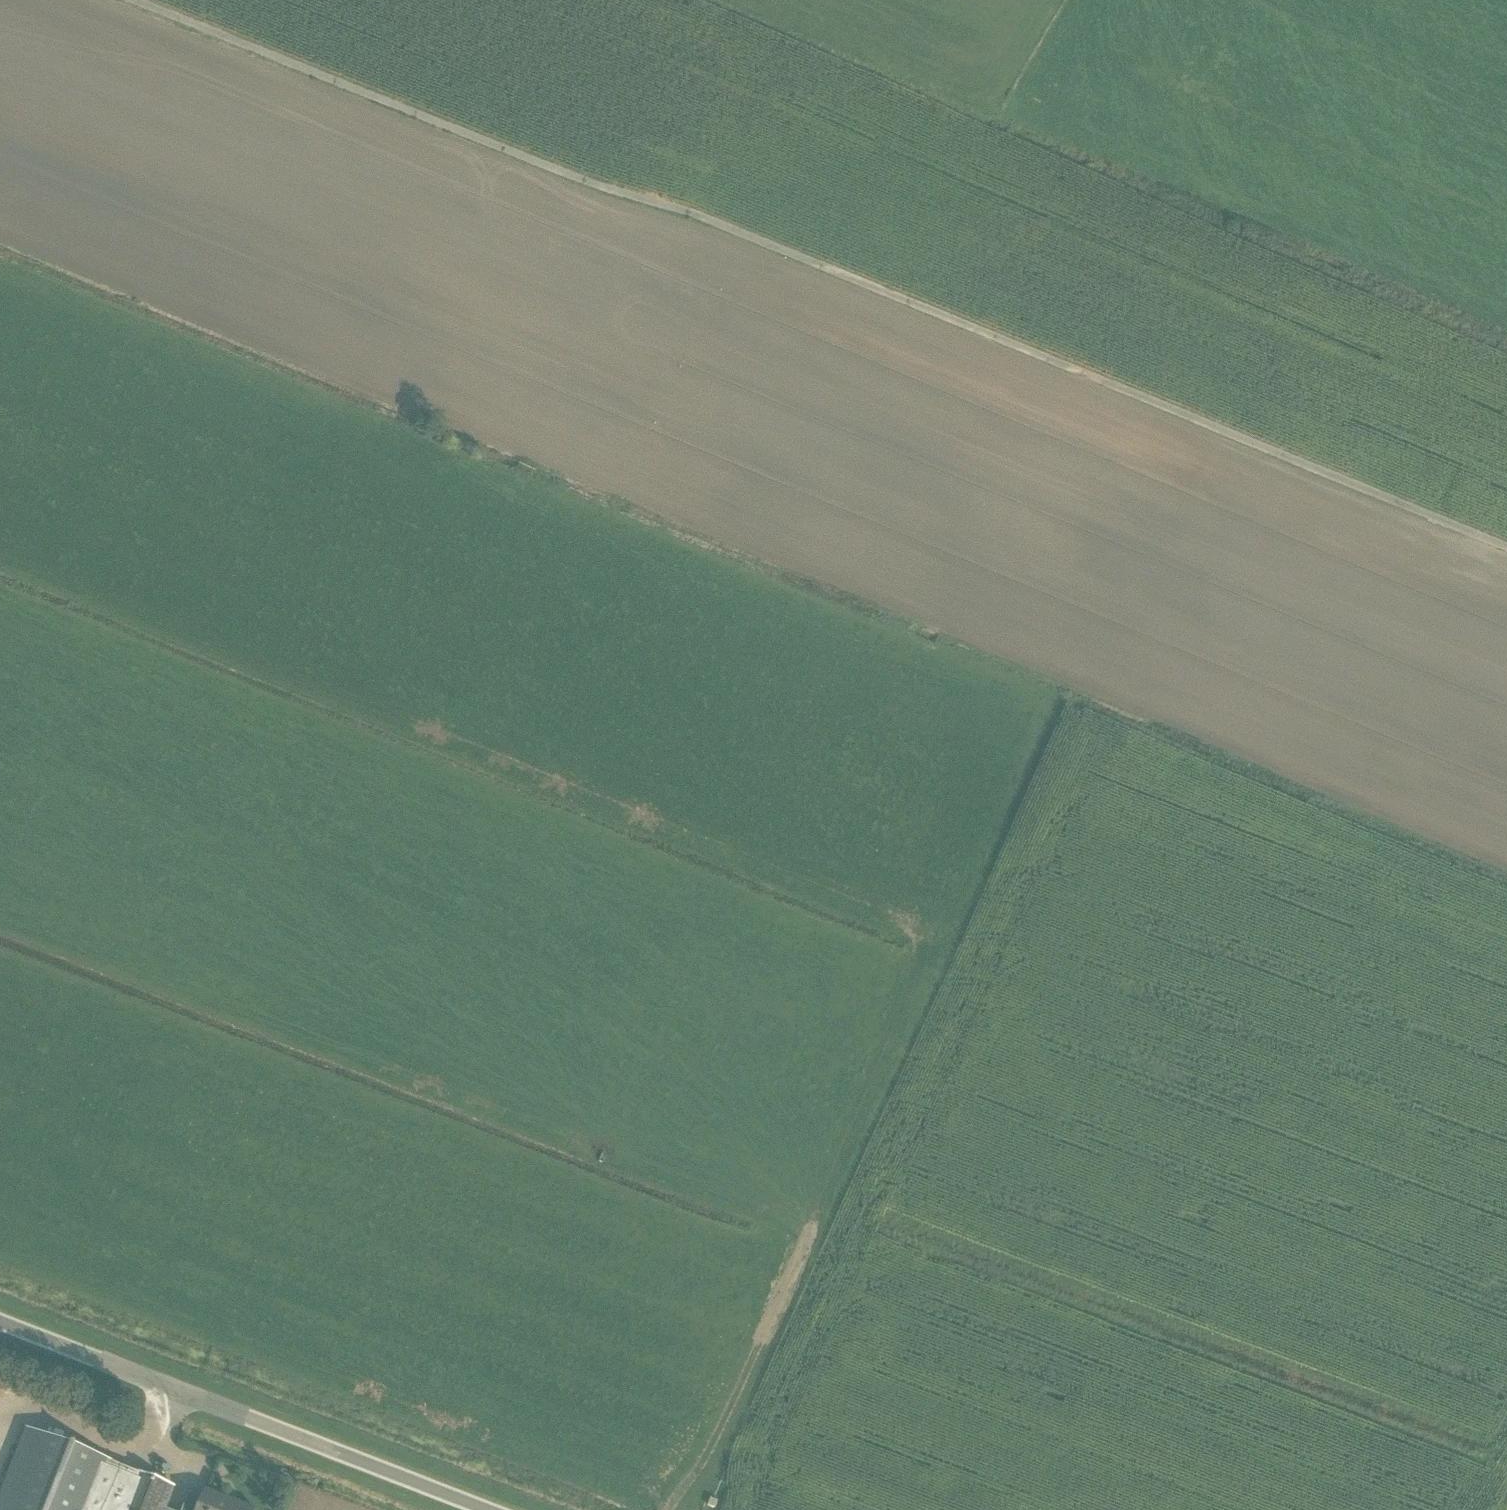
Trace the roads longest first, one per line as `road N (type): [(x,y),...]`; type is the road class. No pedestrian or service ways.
road 1 (unclassified): [(492,1509),(0,1322)]

